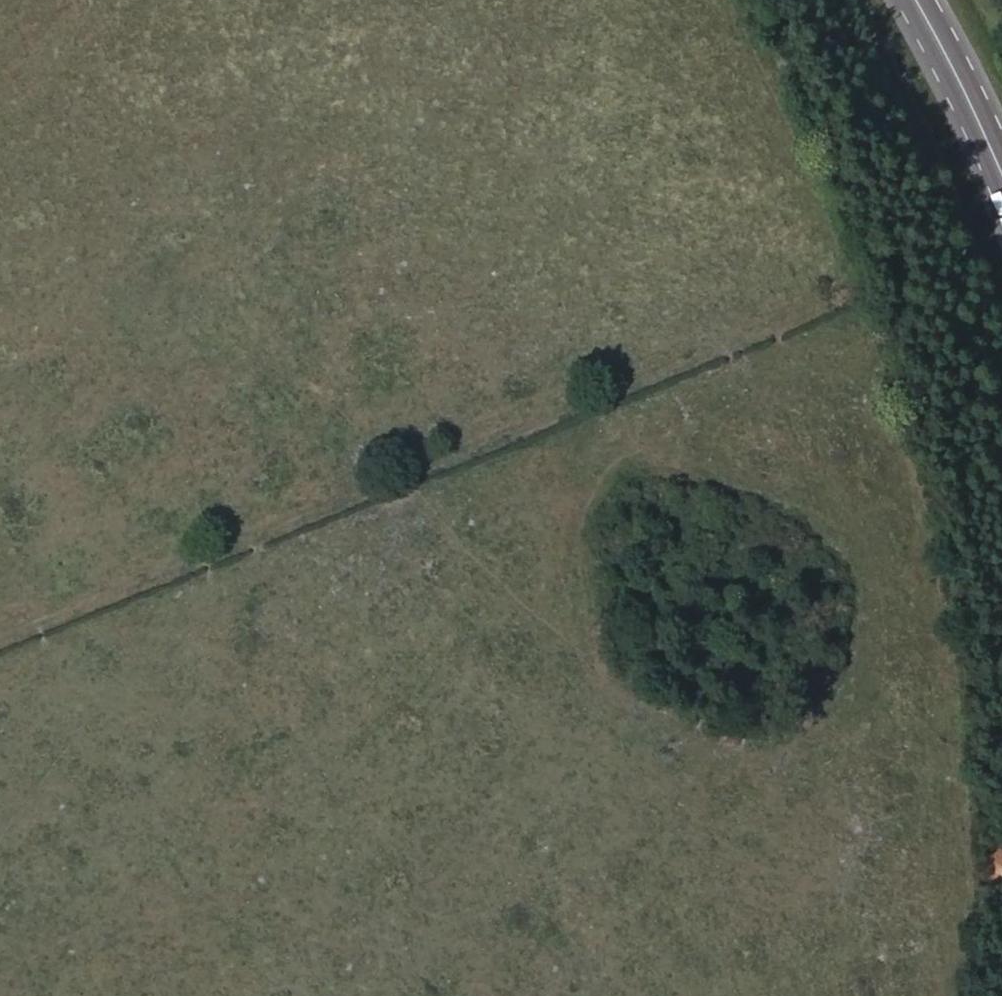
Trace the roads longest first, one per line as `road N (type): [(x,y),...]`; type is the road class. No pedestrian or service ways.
road 1 (secondary): [(916,0),(1001,175)]

